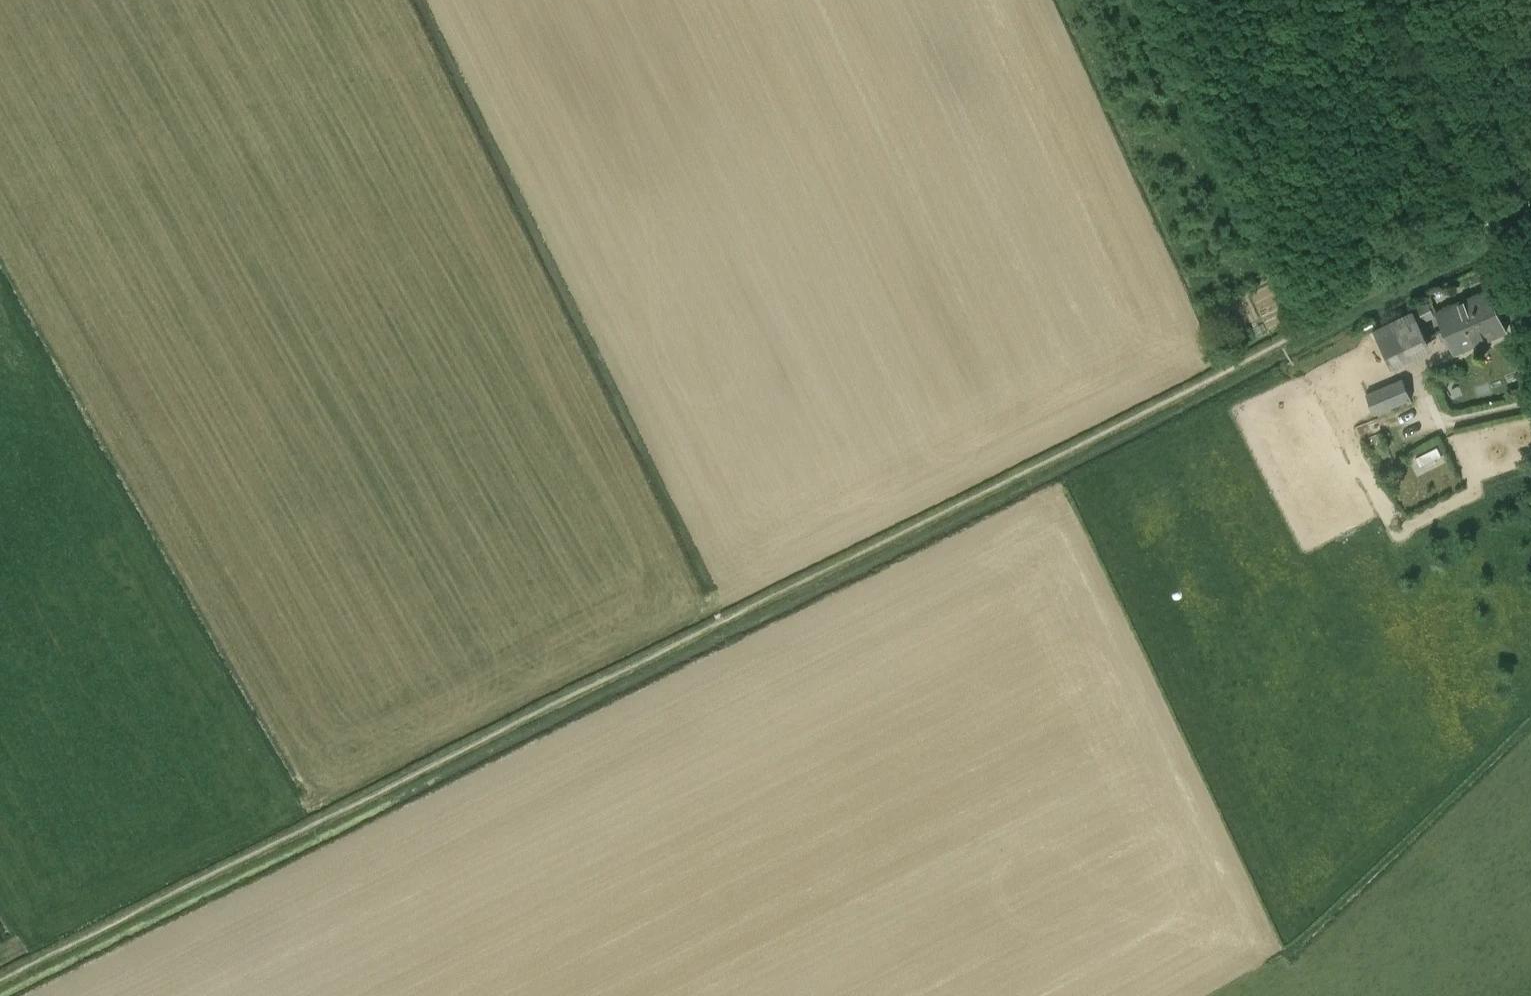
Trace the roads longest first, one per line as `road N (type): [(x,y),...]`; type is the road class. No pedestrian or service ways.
road 1 (unclassified): [(1468,0),(1530,200)]

